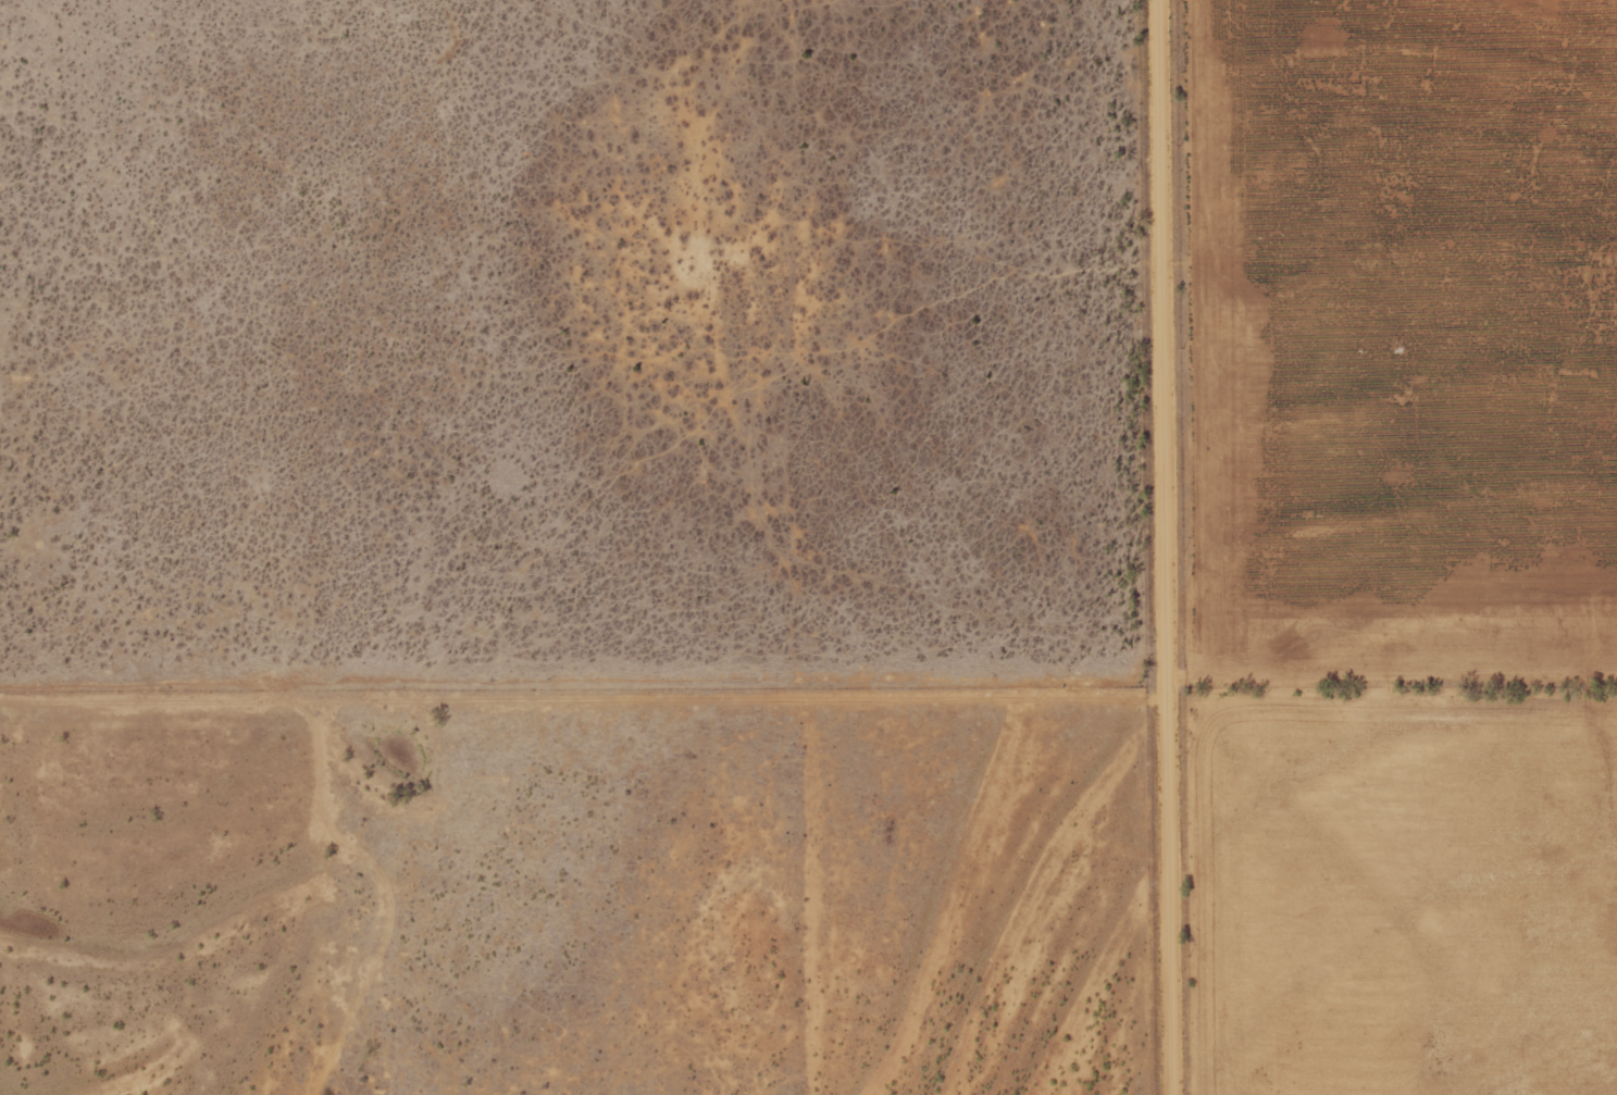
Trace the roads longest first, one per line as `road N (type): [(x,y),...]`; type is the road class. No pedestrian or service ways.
road 1 (residential): [(1173,1094),(1160,0)]

